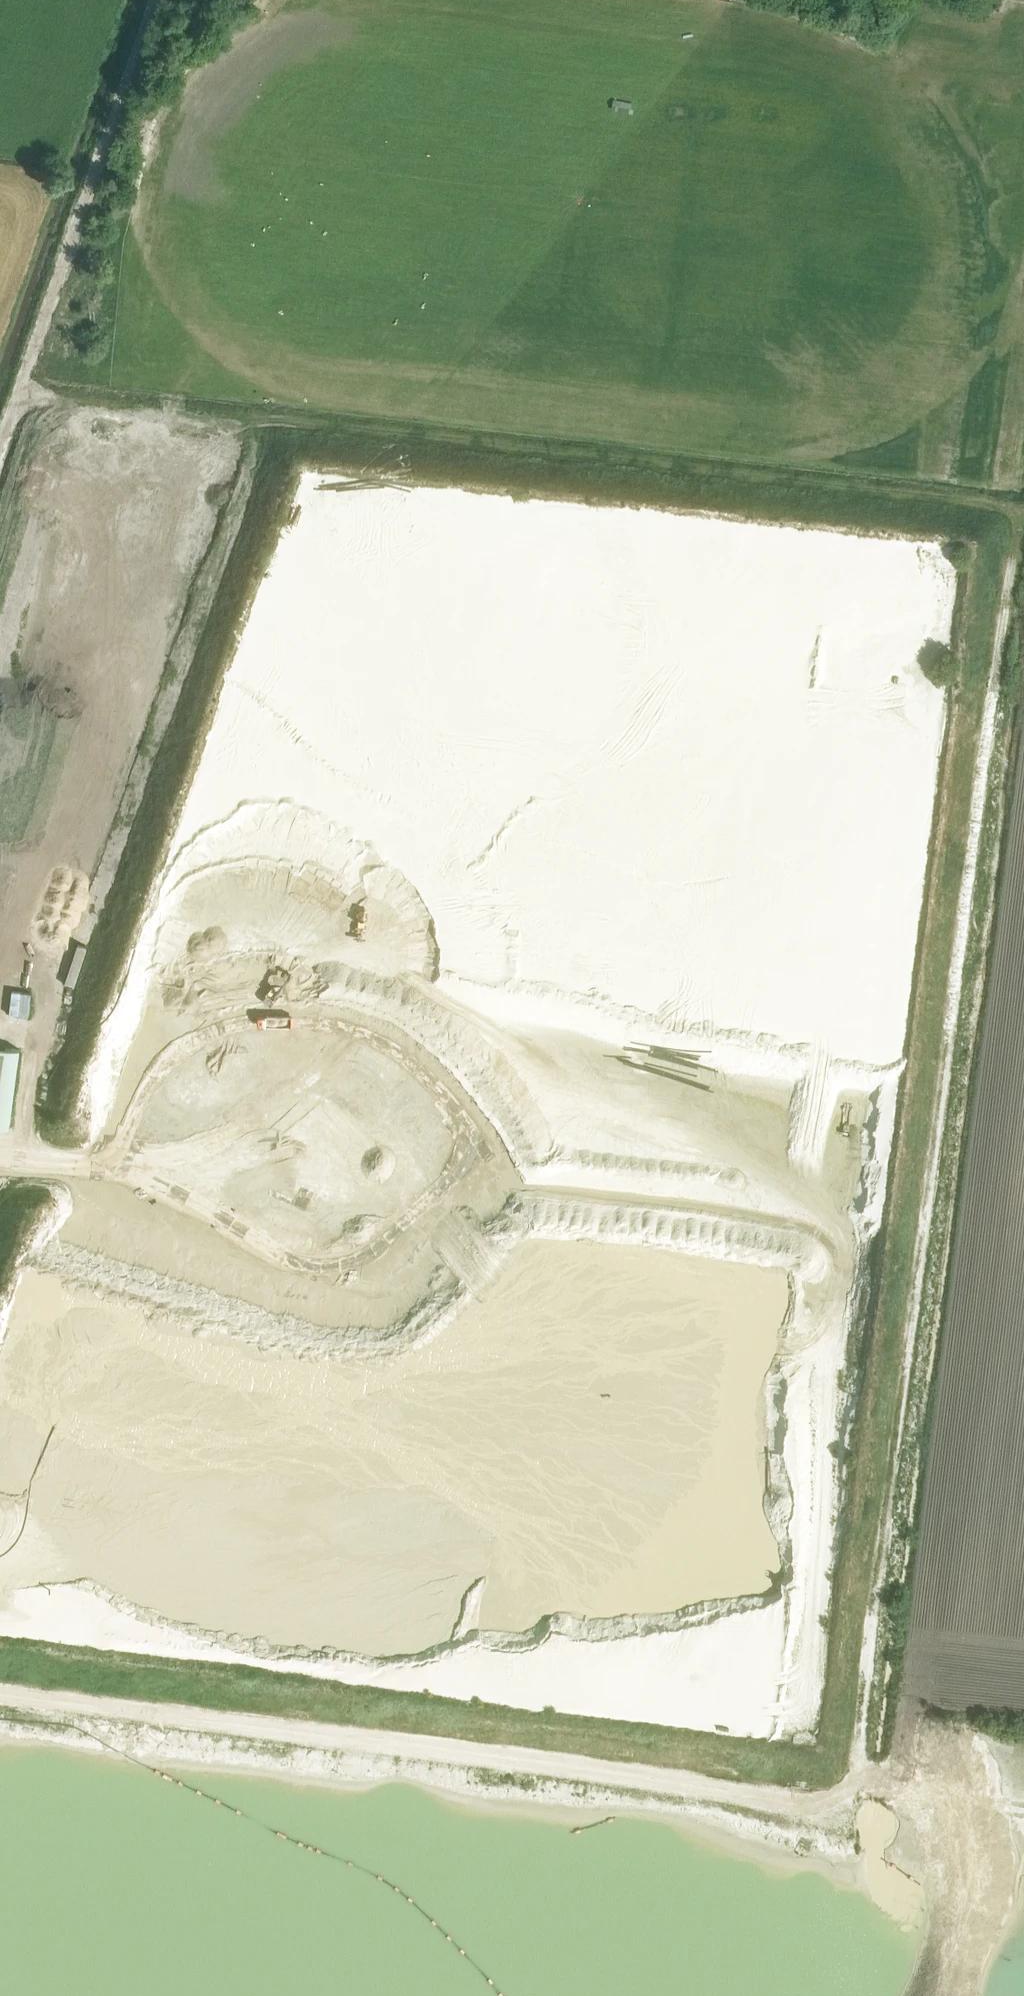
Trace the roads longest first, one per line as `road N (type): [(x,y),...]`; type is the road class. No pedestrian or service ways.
road 1 (track): [(817,1818),(781,1797),(0,1688)]
road 2 (track): [(0,440),(155,0)]

